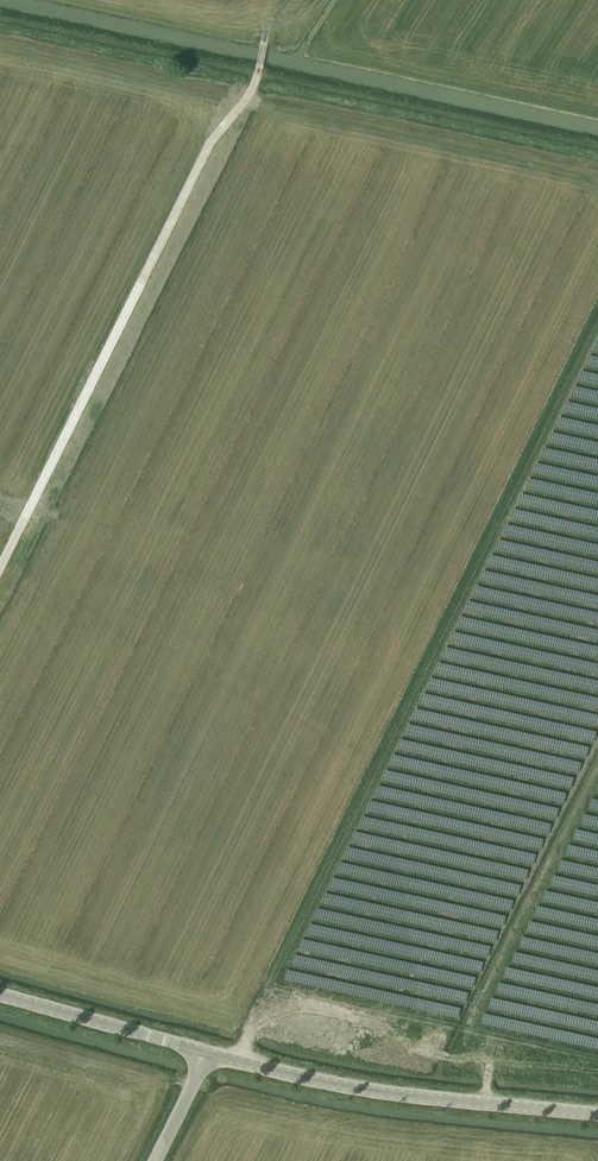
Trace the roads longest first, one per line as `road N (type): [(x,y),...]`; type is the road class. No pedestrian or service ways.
road 1 (track): [(0,567),(210,142),(250,92),(267,22)]
road 2 (unclassified): [(597,1114),(388,1093),(211,1056)]
road 3 (track): [(258,73),(597,146)]
road 4 (unclassified): [(211,1056),(0,997)]

